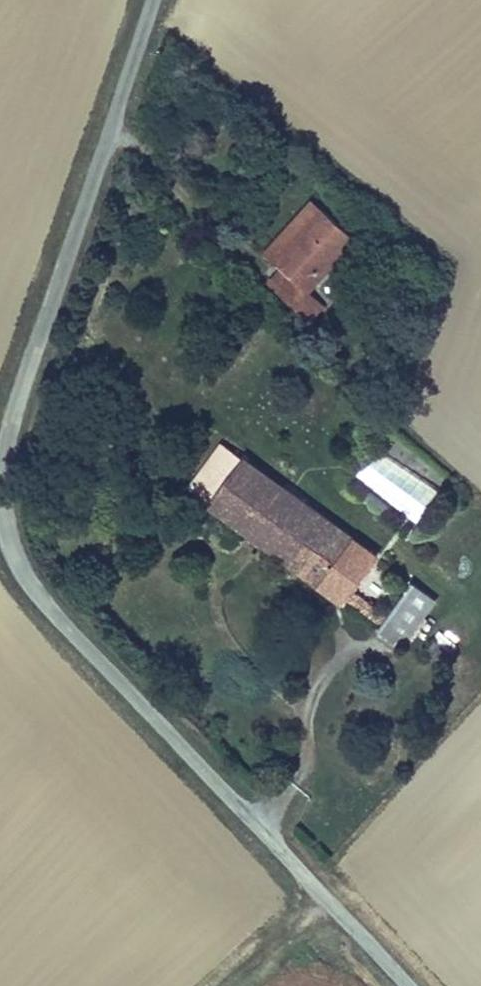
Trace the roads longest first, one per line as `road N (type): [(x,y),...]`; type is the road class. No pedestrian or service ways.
road 1 (unclassified): [(177,742),(37,593),(11,541),(1,479),(31,362),(152,0)]
road 2 (unclassified): [(177,742),(406,985)]
road 3 (track): [(239,985),(331,905)]

